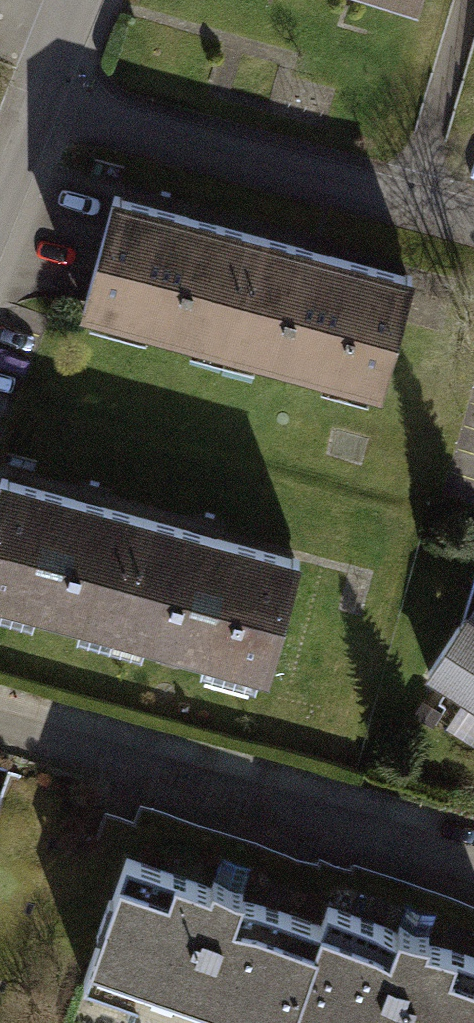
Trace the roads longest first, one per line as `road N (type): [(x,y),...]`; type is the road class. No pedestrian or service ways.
road 1 (residential): [(46,97),(106,121),(473,220)]
road 2 (residential): [(0,214),(46,97)]

